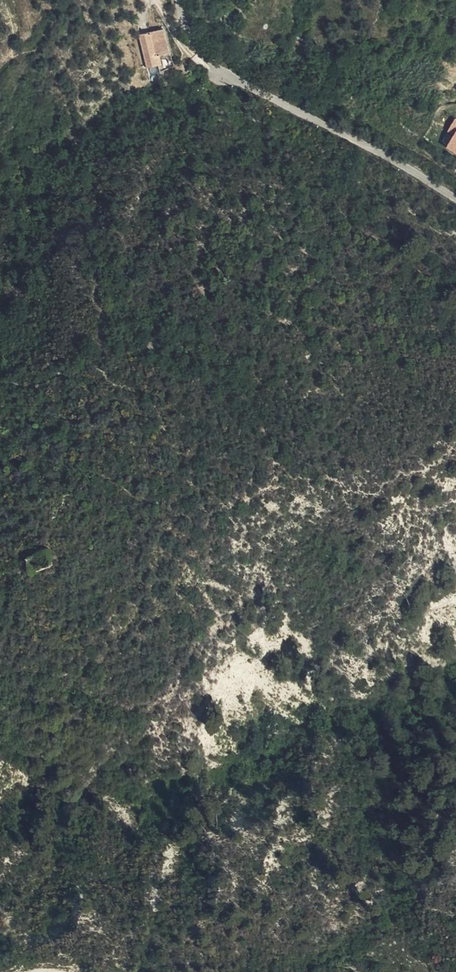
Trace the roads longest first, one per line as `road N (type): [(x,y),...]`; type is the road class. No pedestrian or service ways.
road 1 (residential): [(455,198),(220,68),(198,49),(178,0)]

